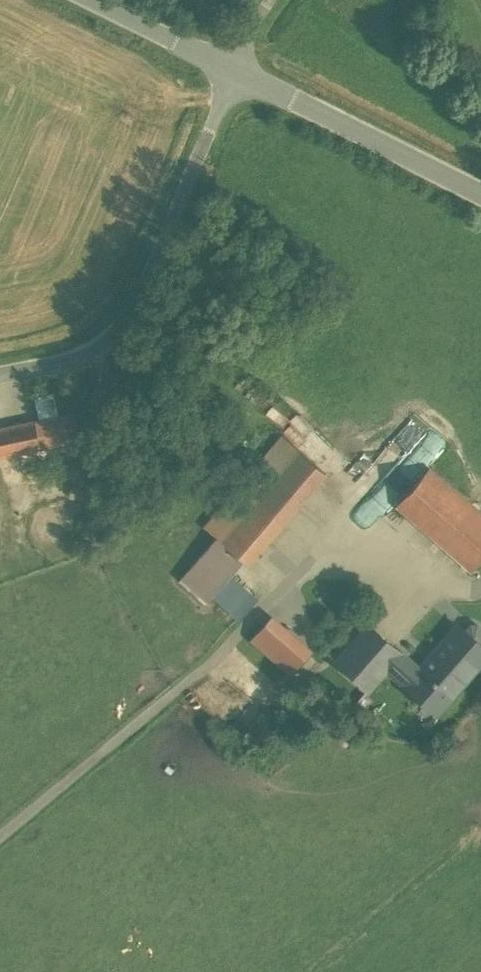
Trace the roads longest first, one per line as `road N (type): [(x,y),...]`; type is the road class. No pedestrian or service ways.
road 1 (unclassified): [(229,70),(480,199)]
road 2 (unclassified): [(91,0),(229,70)]

